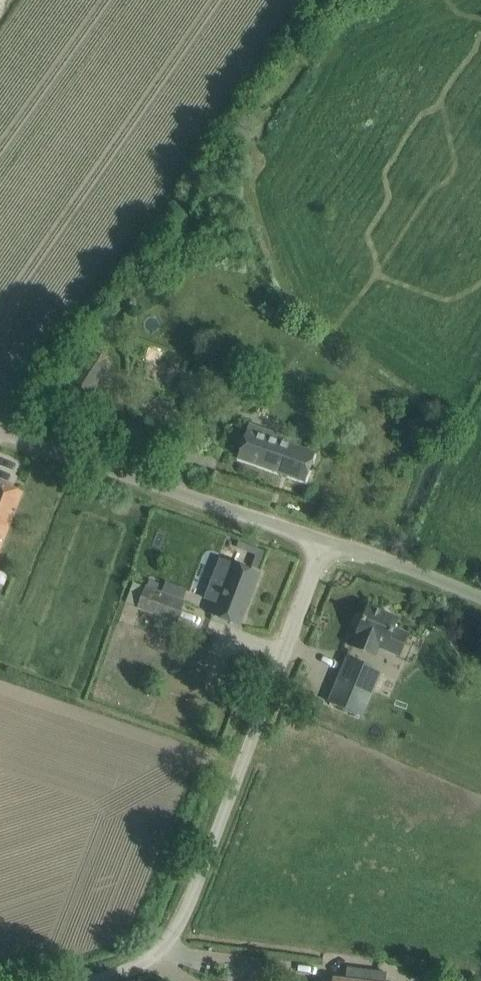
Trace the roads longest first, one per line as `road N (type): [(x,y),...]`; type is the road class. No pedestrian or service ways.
road 1 (unclassified): [(92,980),(148,960),(176,929),(329,538)]
road 2 (unclassified): [(329,538),(0,427)]
road 3 (unclassified): [(480,601),(329,538)]

